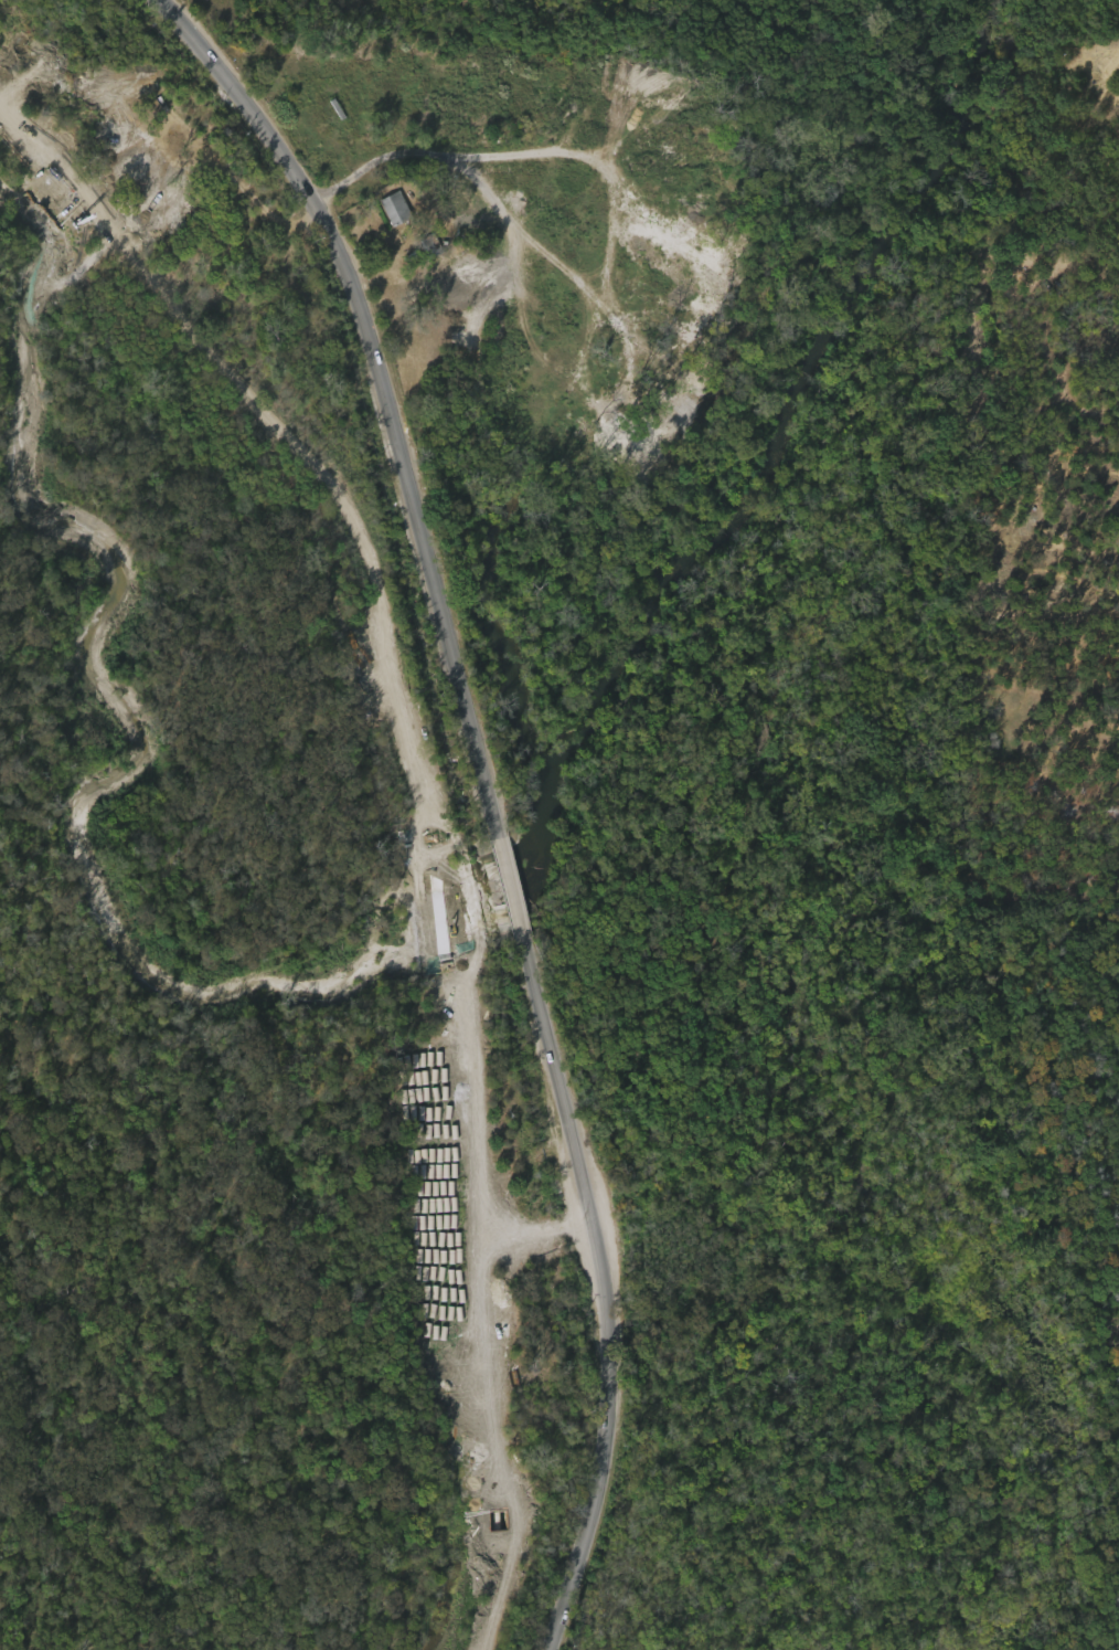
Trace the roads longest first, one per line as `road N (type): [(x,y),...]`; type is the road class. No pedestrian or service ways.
road 1 (tertiary): [(554,1649),(606,1469),(610,1323),(588,1184),(412,459),(344,258),(264,113),(163,0)]

